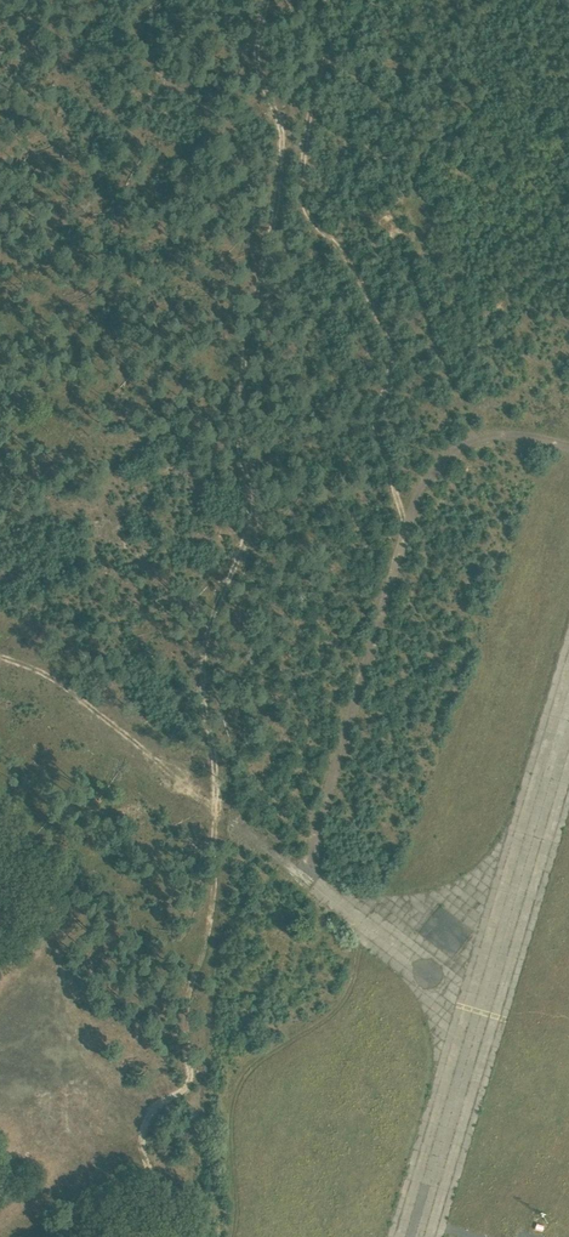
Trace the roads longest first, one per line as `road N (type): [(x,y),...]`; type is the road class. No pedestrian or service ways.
road 1 (track): [(173,1236),(143,1142),(146,1123),(190,1059),(189,979),(214,871),(216,775),(200,721),(198,639),(205,596),(243,497),(237,385),(274,135),(247,44),(261,0)]
road 2 (track): [(0,660),(79,697),(200,793)]

